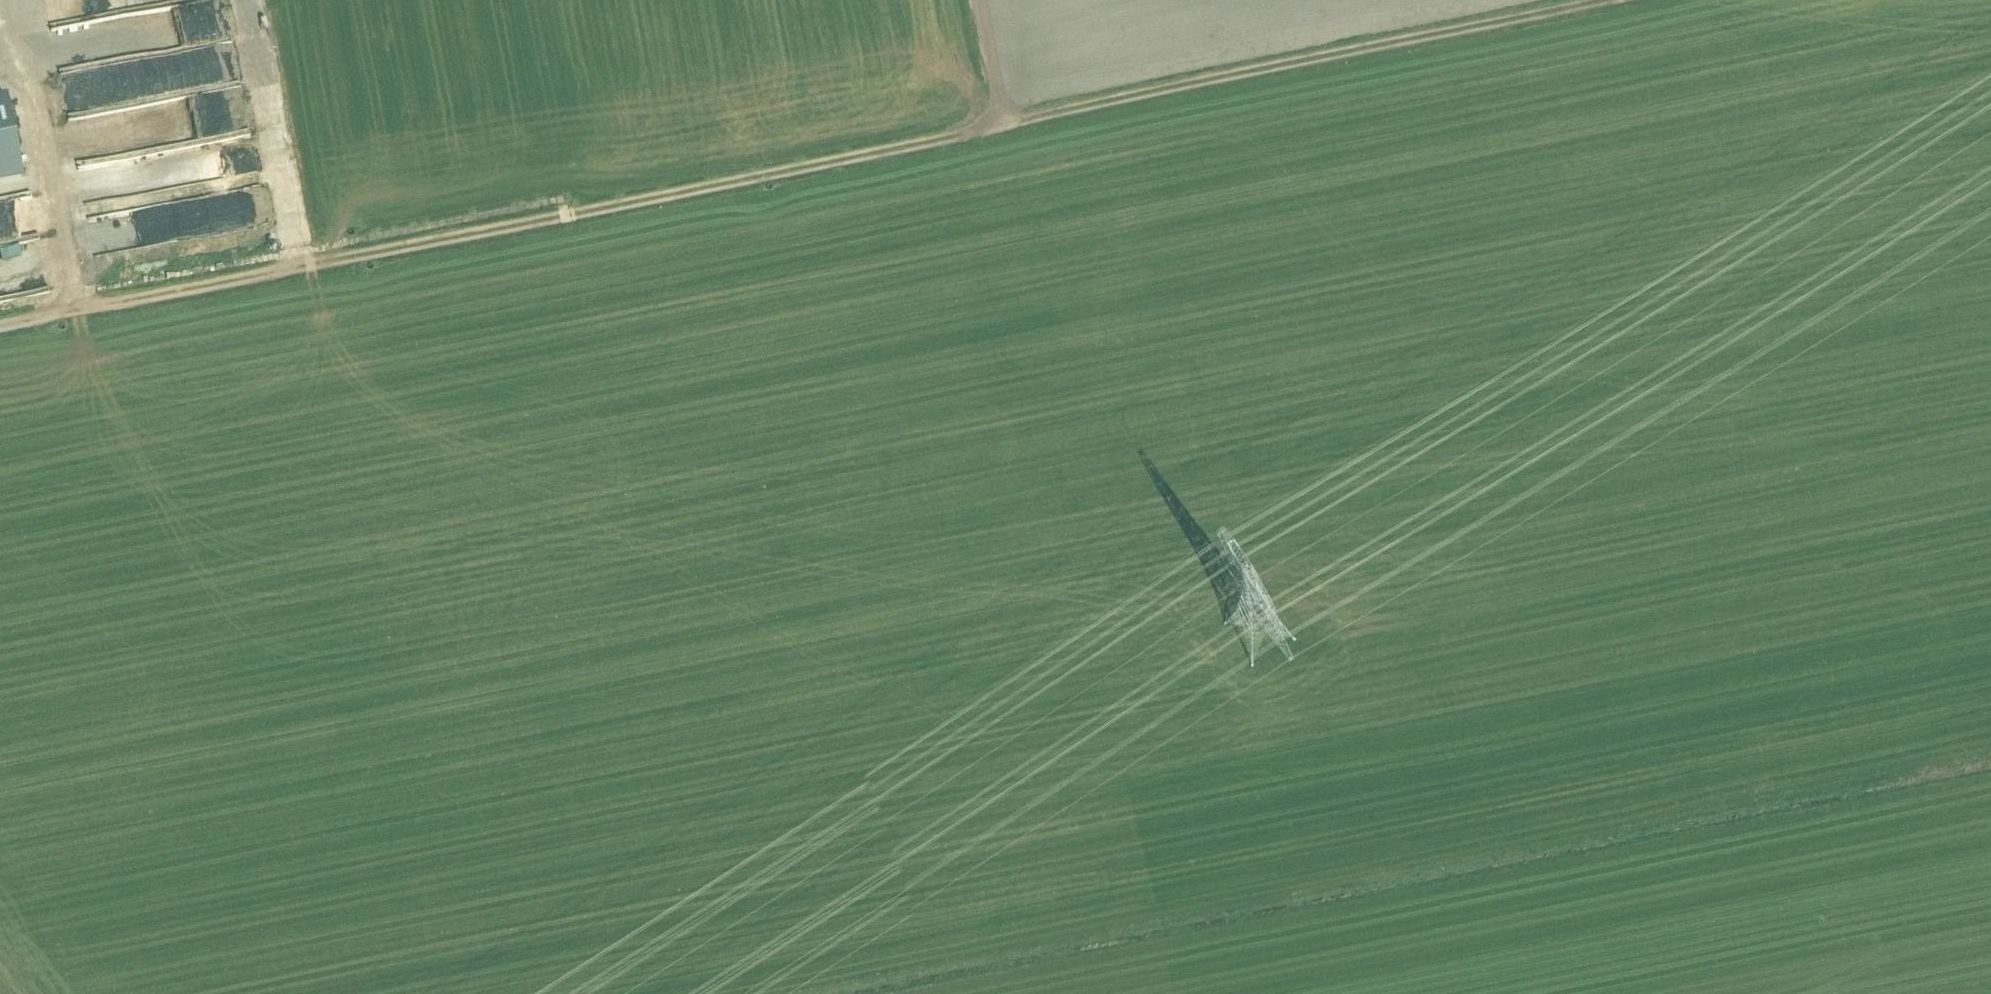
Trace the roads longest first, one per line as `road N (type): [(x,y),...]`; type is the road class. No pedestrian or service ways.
road 1 (track): [(0,329),(999,124),(974,0)]
road 2 (track): [(999,124),(1619,0)]

